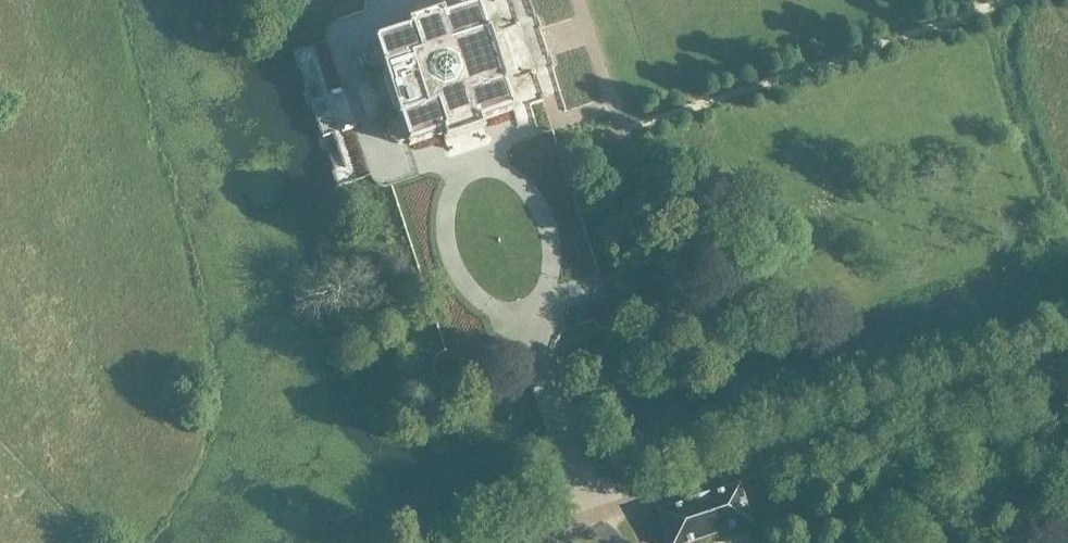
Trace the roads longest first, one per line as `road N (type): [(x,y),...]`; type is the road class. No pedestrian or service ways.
road 1 (track): [(0,447),(86,542)]

